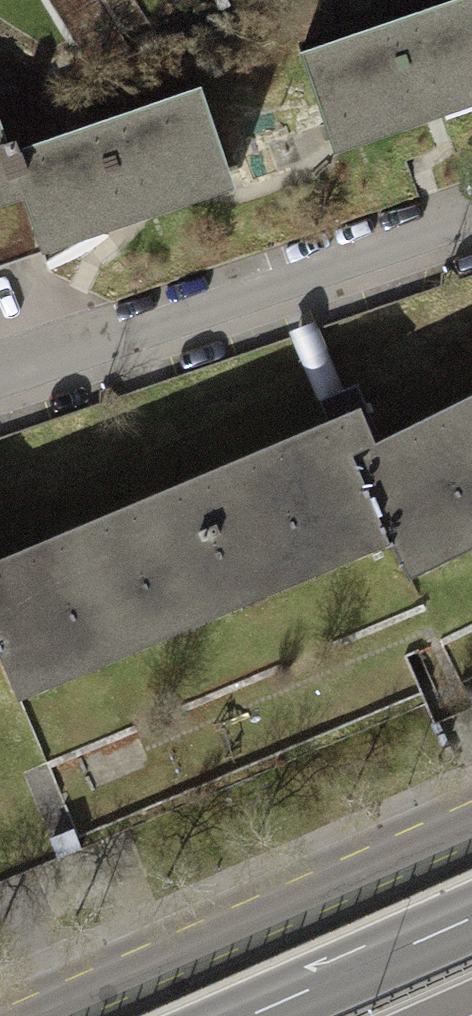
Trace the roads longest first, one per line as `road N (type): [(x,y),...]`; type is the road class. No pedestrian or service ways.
road 1 (residential): [(471,217),(0,374)]
road 2 (primary): [(471,829),(51,1015)]
road 3 (trunk): [(471,935),(291,1015)]

